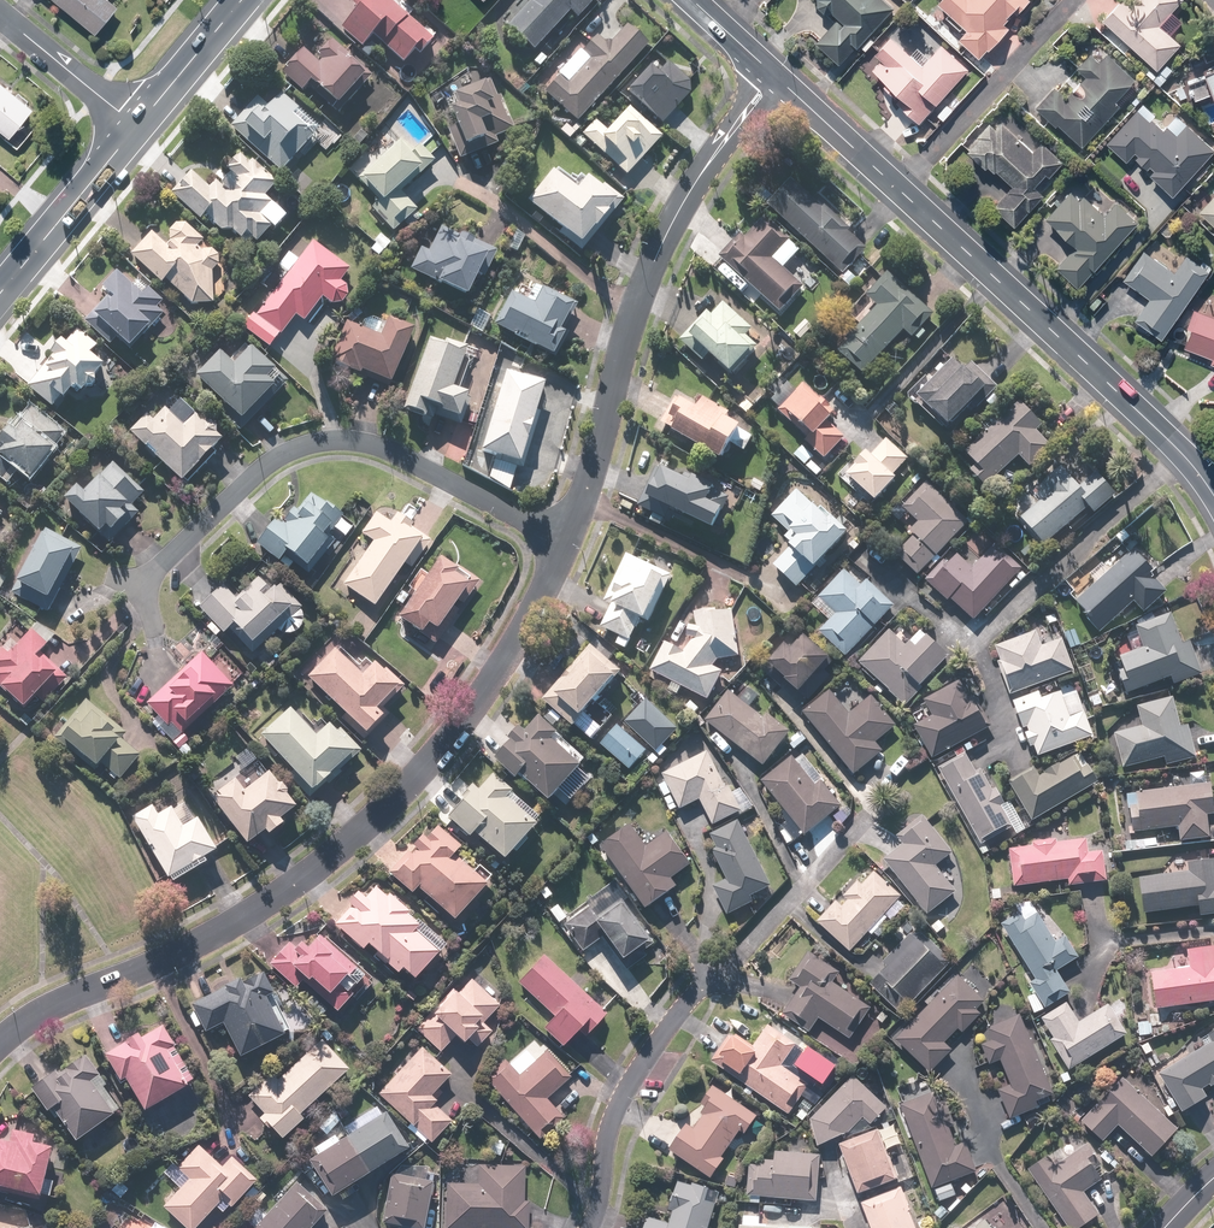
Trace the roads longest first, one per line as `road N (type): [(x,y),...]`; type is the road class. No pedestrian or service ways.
road 1 (residential): [(566,543),(518,642),(451,737),(340,848),(192,944),(42,1008),(0,1042)]
road 2 (residential): [(774,84),(703,168),(654,257),(566,543)]
road 3 (residential): [(566,543),(375,447),(346,441),(299,446),(265,462),(143,582)]
road 4 (residential): [(888,186),(1112,383),(1213,495)]
road 5 (residential): [(589,1227),(619,1101),(706,983)]
road 6 (residential): [(888,186),(1064,0)]
road 7 (primary): [(132,119),(0,282)]
road 8 (residential): [(132,119),(0,18)]
road 9 (primary): [(237,0),(132,119)]
road 10 (residential): [(774,84),(888,186)]

